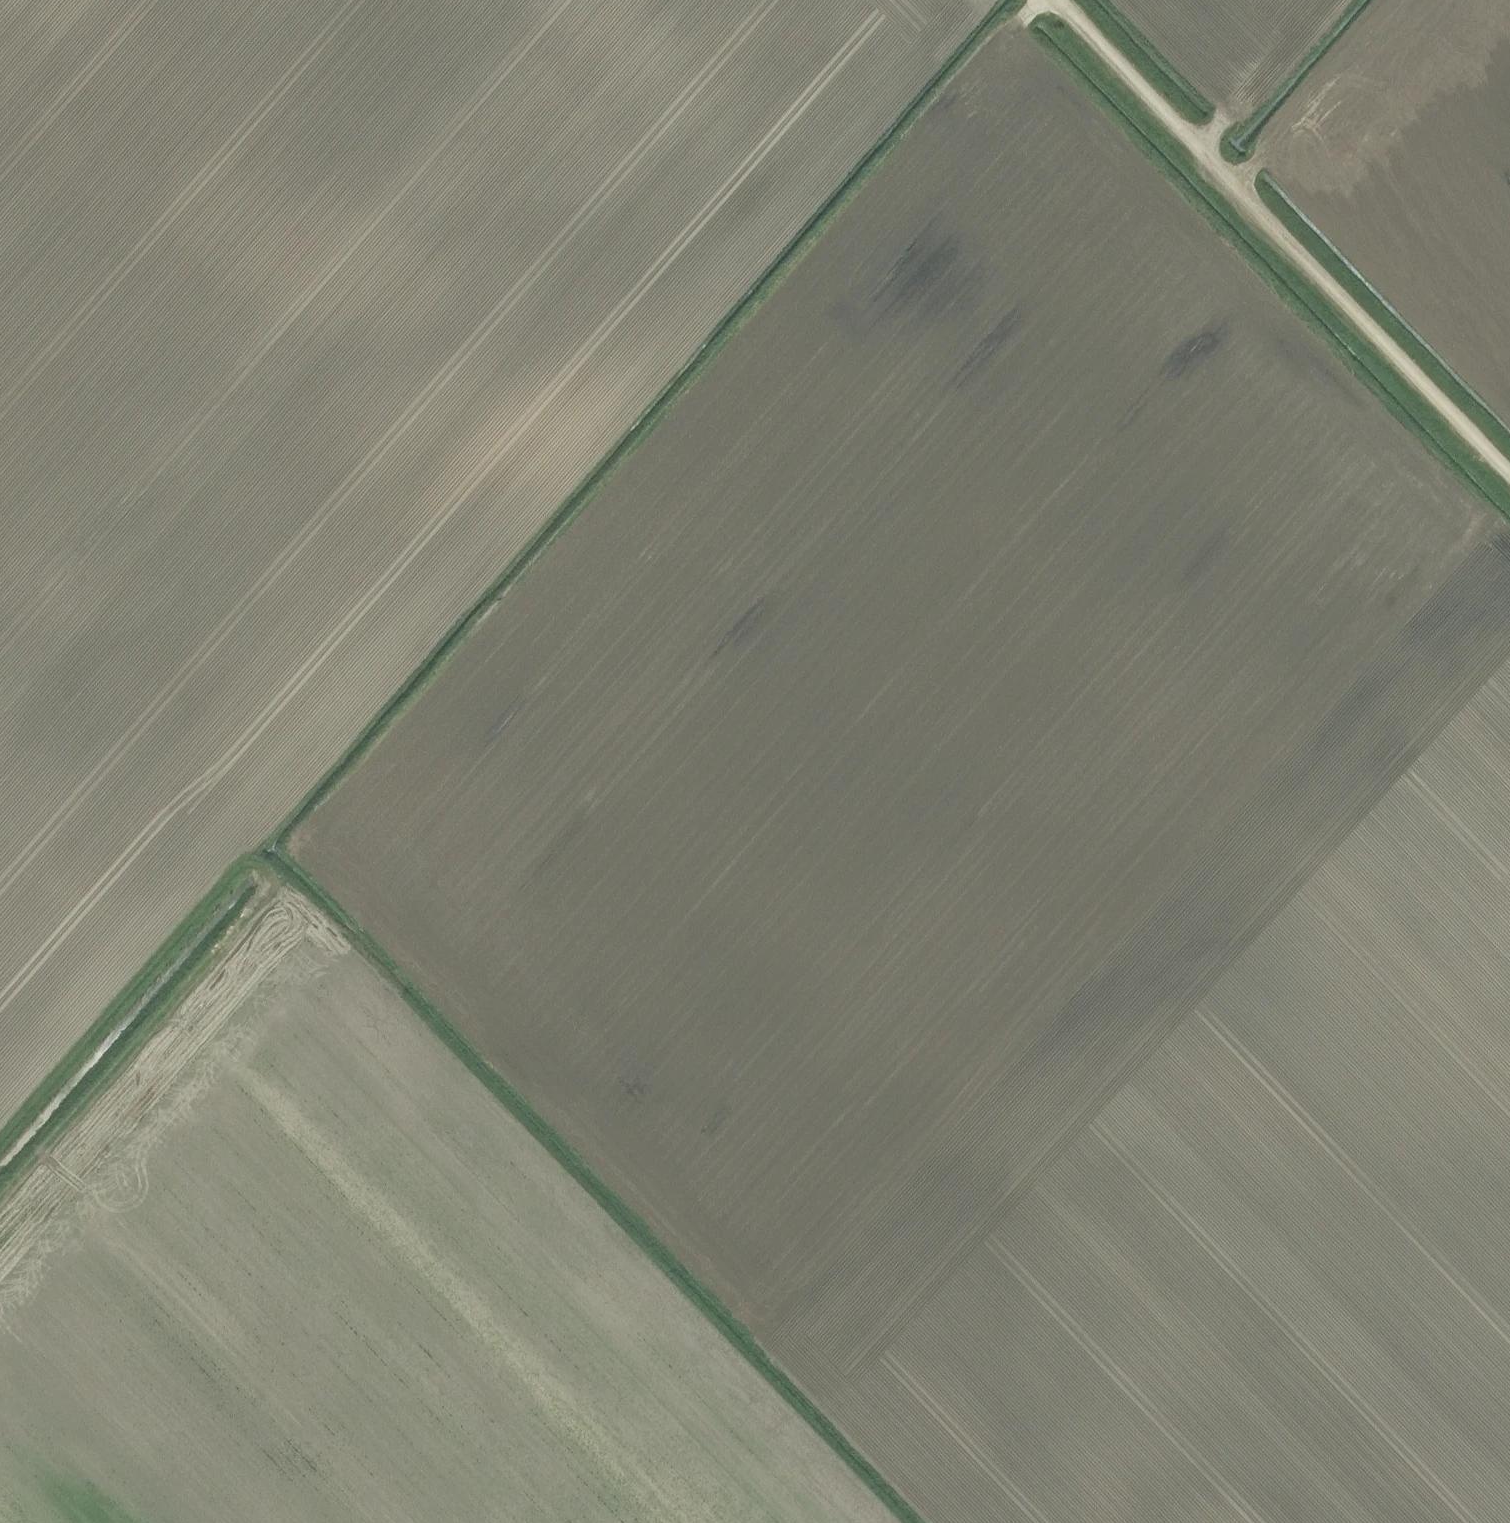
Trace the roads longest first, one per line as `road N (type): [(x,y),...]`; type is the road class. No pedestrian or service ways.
road 1 (unclassified): [(1509,460),(1068,0)]

